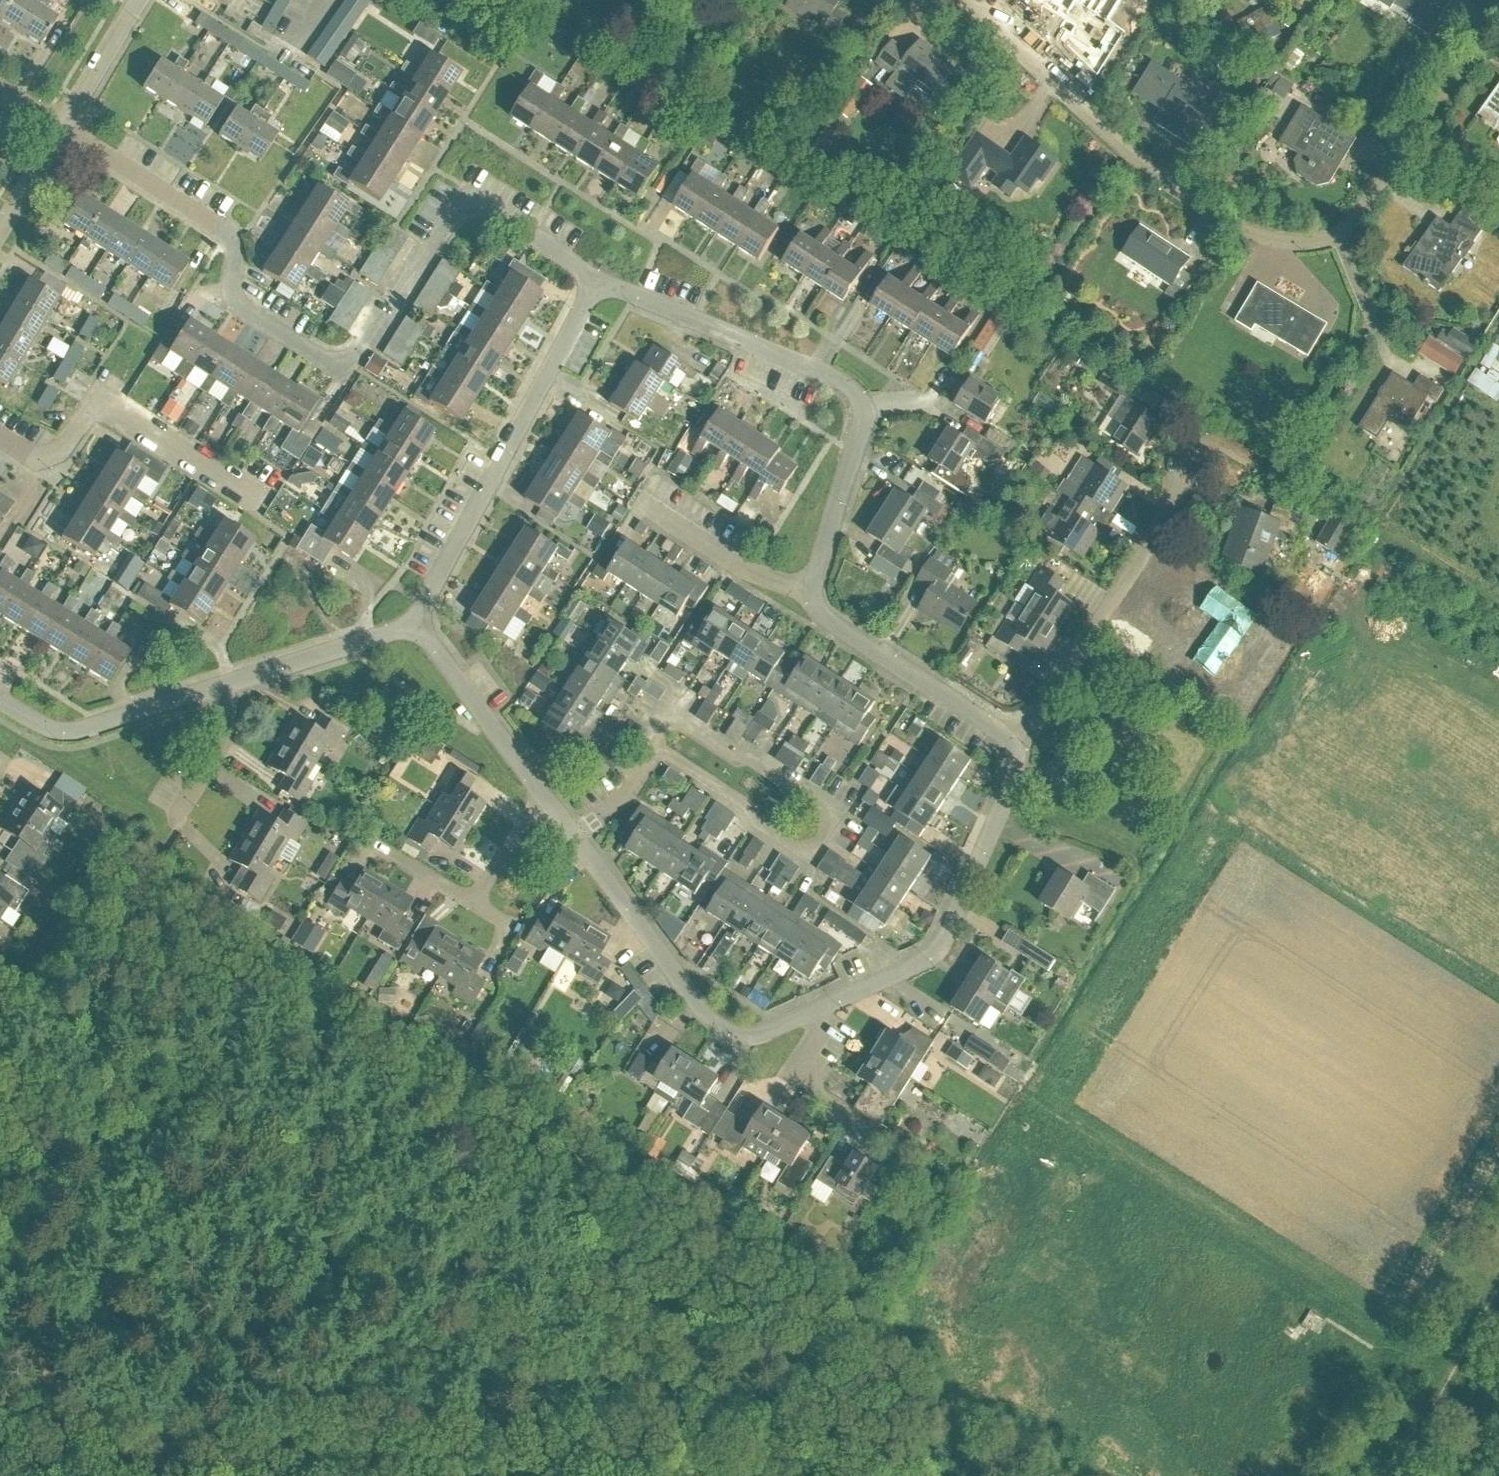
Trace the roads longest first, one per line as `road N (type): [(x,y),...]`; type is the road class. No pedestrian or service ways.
road 1 (residential): [(595,282),(462,194),(350,364),(333,367),(239,307),(231,293),(229,246),(213,222),(59,125)]
road 2 (residential): [(1022,744),(818,614),(810,589),(861,415),(855,393),(840,379),(595,282)]
road 3 (residential): [(1494,0),(1365,205),(1324,239),(1291,241),(1228,223),(1171,187),(963,0)]
road 4 (residential): [(0,701),(67,732),(417,624)]
road 5 (unclassified): [(417,624),(595,282)]
road 6 (residential): [(805,1013),(933,953),(1022,744)]
road 7 (residential): [(656,745),(674,717),(837,813),(809,857),(755,825),(747,812)]
road 8 (residential): [(1022,744),(1204,448)]
road 9 (residential): [(575,838),(720,1031),(747,1037),(805,1013)]
road 10 (residential): [(258,502),(94,401),(60,452),(30,458),(0,438)]
road 11 (track): [(1498,1290),(1378,1475)]
road 12 (residential): [(417,624),(539,794)]
road 13 (residential): [(883,1147),(798,1084),(818,1047),(805,1013)]
road 14 (residential): [(59,125),(135,0)]
road 15 (residential): [(539,794),(473,902)]
road 16 (residential): [(575,838),(628,789),(656,745)]
road 17 (residential): [(473,902),(366,839)]

